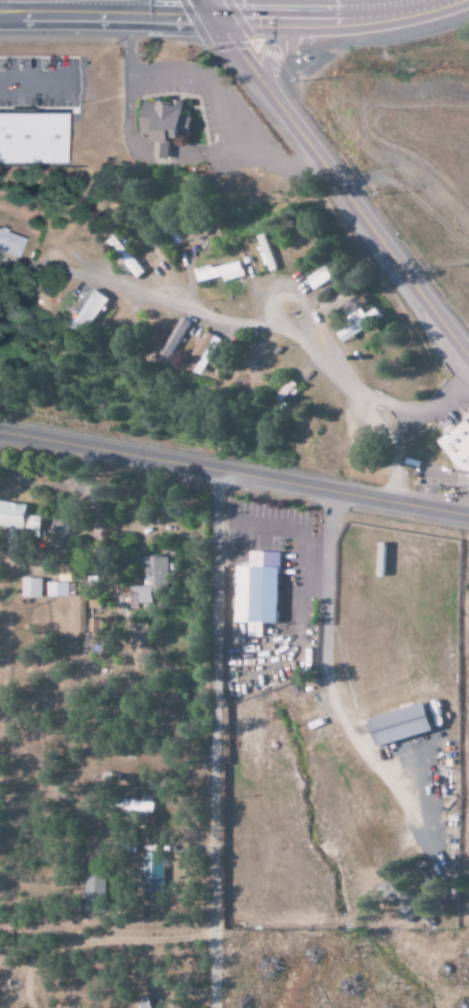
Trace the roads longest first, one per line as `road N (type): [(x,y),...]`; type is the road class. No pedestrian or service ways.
road 1 (residential): [(209,1007),(214,470)]
road 2 (residential): [(468,516),(0,432)]
road 3 (tertiary): [(208,16),(468,366)]
road 4 (tertiary): [(208,16),(379,13),(440,0)]
road 5 (tertiary): [(0,18),(208,16)]

